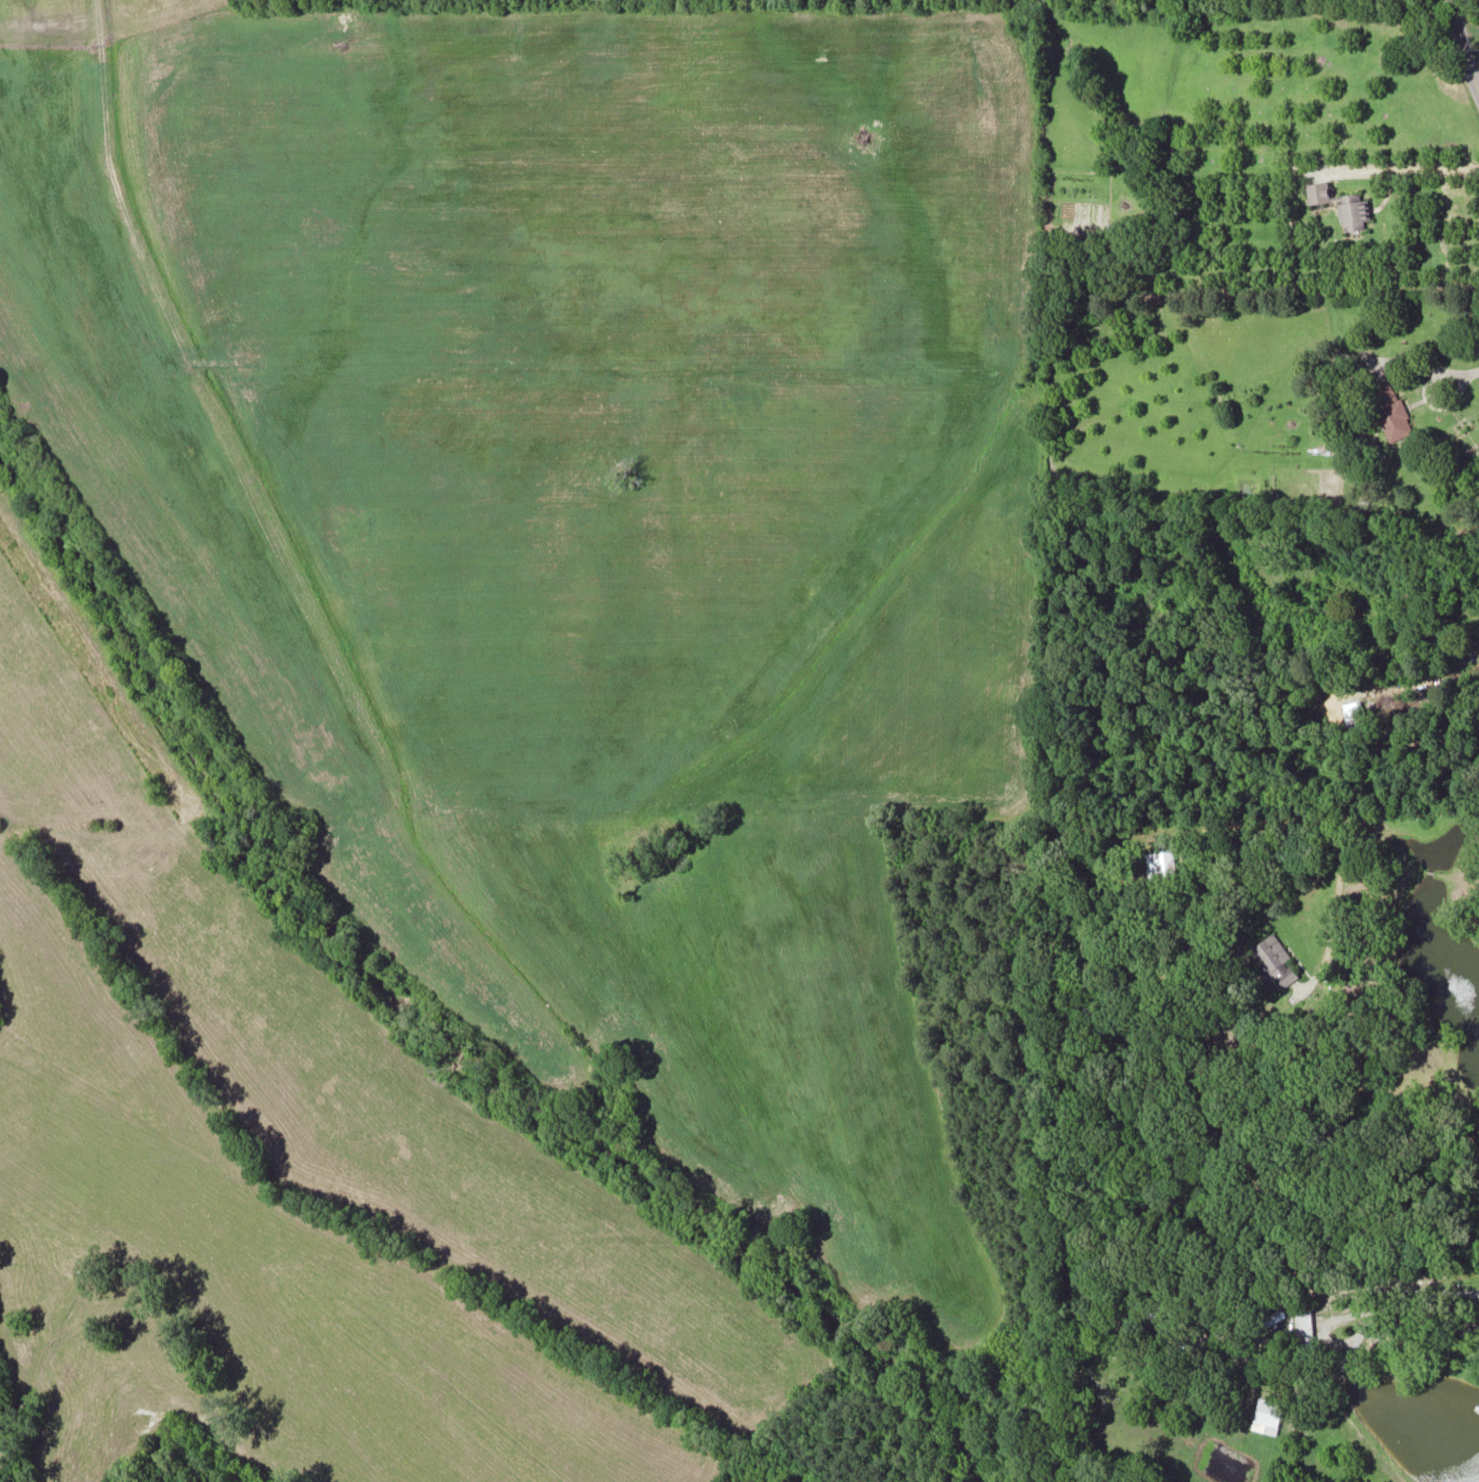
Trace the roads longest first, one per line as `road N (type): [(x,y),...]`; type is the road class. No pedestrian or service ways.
road 1 (residential): [(1318,1373),(1344,1358),(1377,1311),(1422,1293),(1478,1292)]

